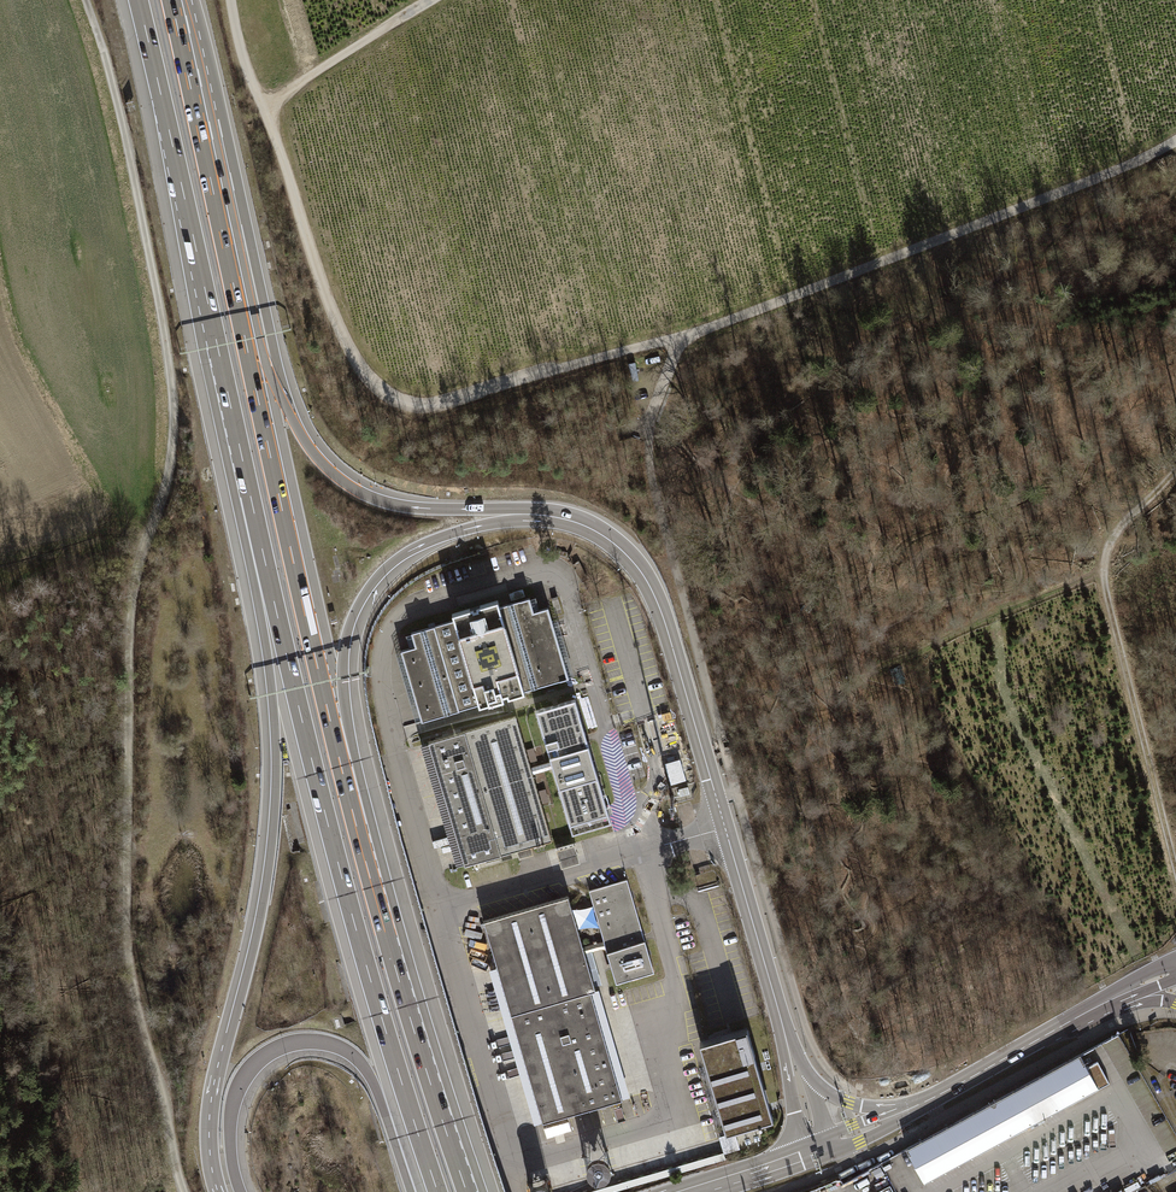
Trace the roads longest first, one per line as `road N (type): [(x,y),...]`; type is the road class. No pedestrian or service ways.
road 1 (track): [(1175,145),(678,339),(452,401),(404,404),(342,337),(239,44),(231,0)]
road 2 (track): [(85,0),(123,128),(173,407),(171,456),(135,579),(126,878),(128,955),(185,1191)]
road 3 (motorway): [(718,801),(665,602),(640,557),(595,522),(566,514),(391,504),(329,470),(288,409),(248,236),(216,202)]
road 4 (motorway): [(379,908),(344,650),(375,582),(415,548),(450,534),(508,520),(565,524),(628,565),(656,609),(718,801)]
road 5 (motorway): [(245,468),(324,808),(437,1188)]
road 6 (motorway): [(245,468),(242,523),(273,698),(276,805),(260,922),(213,1089),(209,1144),(217,1191)]
road 7 (motorway): [(379,908),(216,202)]
road 8 (motorway): [(138,0),(245,468)]
road 9 (track): [(1175,871),(1104,574),(1114,543),(1175,467)]
road 10 (motorway): [(243,1191),(232,1125),(245,1081),(277,1050),(318,1043),(364,1068),(437,1188)]
road 11 (motorway): [(467,1191),(379,908)]
road 12 (primary): [(795,1061),(718,801)]
road 13 (secondary): [(1123,995),(929,1101)]
road 14 (motorway): [(216,202),(171,0)]
road 15 (track): [(432,0),(264,107)]
road 16 (primary): [(929,1101),(862,1106),(826,1090),(795,1061)]
road 17 (secondary): [(822,1148),(692,1191)]

